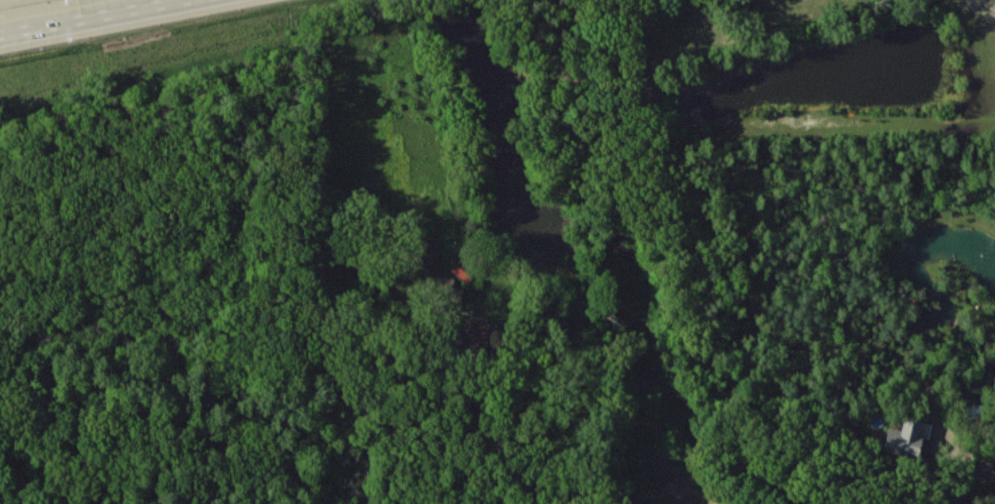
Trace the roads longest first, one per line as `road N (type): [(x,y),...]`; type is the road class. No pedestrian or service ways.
road 1 (motorway): [(0,34),(180,0)]

